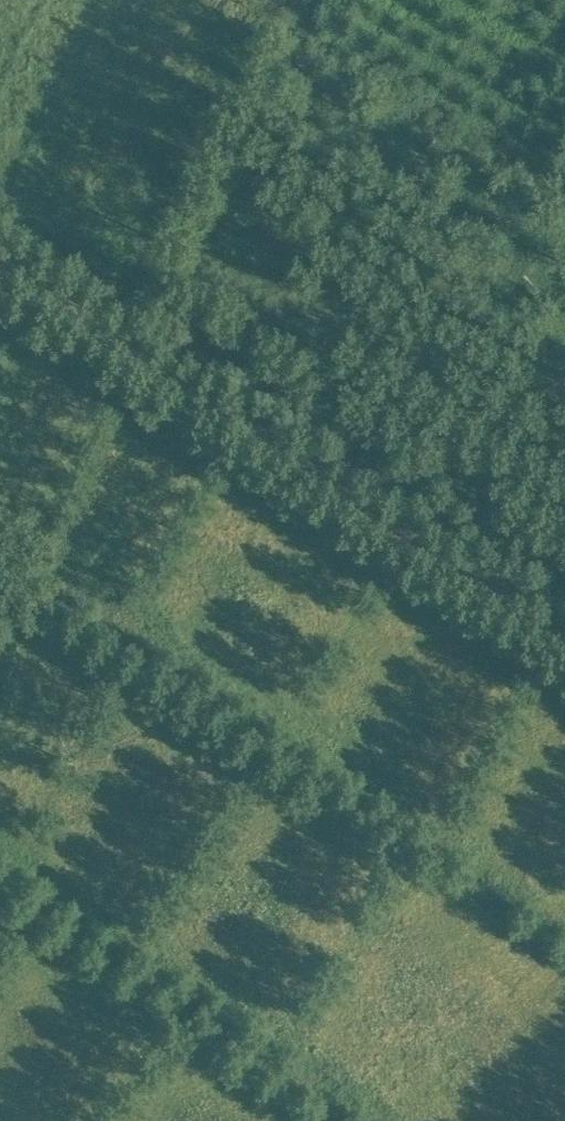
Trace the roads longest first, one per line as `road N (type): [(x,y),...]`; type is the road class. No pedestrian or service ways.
road 1 (unclassified): [(564,641),(0,265)]

